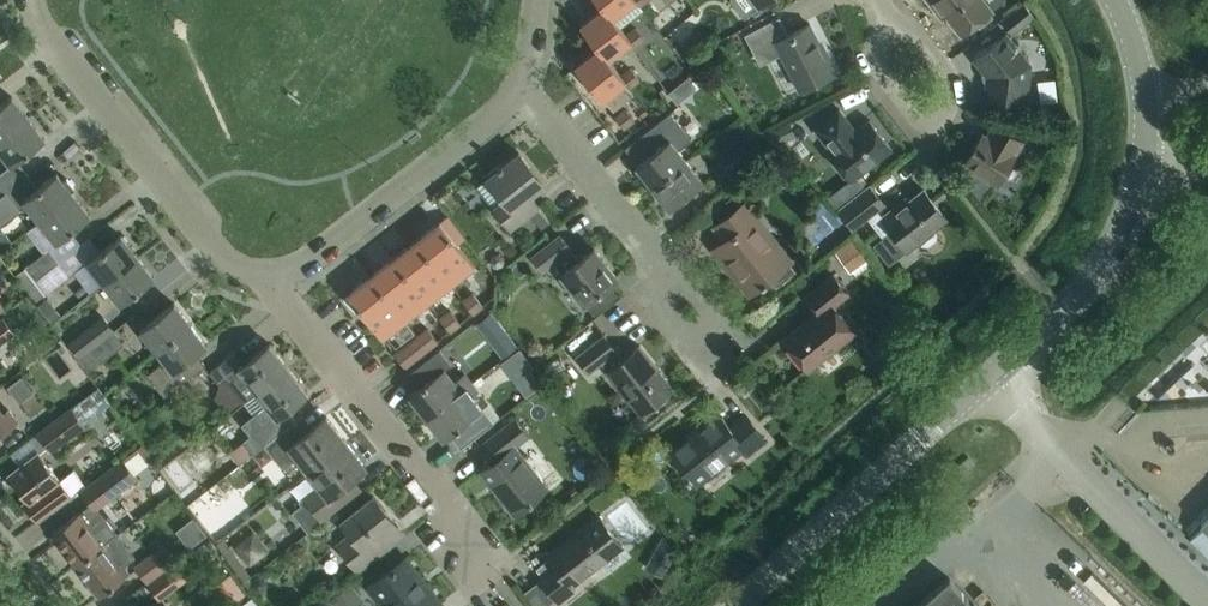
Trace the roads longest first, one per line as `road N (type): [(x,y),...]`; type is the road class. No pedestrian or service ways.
road 1 (residential): [(490,570),(269,272)]
road 2 (residential): [(34,0),(56,43),(215,248),(269,272)]
road 3 (residential): [(734,364),(517,86)]
road 4 (tertiary): [(738,605),(991,374)]
road 5 (residential): [(269,272),(318,249),(517,86)]
road 6 (unclassified): [(1207,595),(991,374)]
road 7 (tertiary): [(991,374),(1089,280),(1137,195),(1144,157)]
road 8 (residential): [(878,3),(874,61),(920,116),(942,108),(949,87),(946,65),(920,37)]

